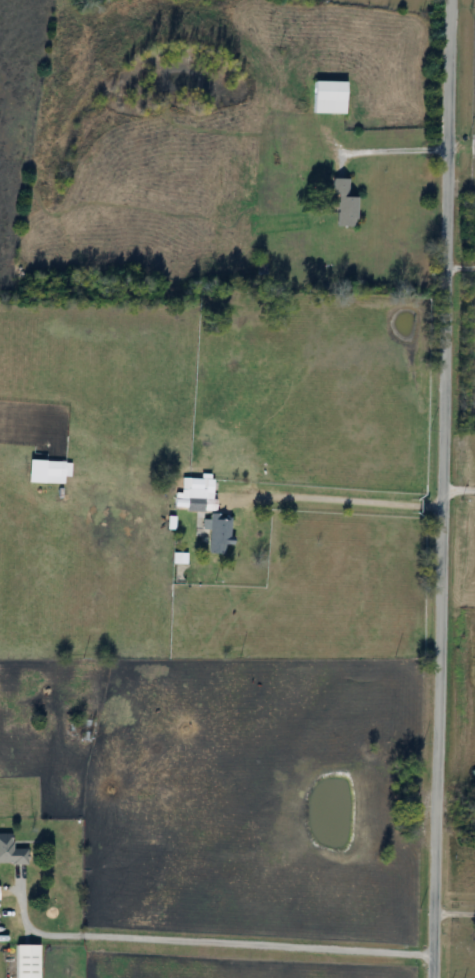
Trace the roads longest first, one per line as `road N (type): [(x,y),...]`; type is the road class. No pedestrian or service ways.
road 1 (residential): [(432,977),(452,0)]

